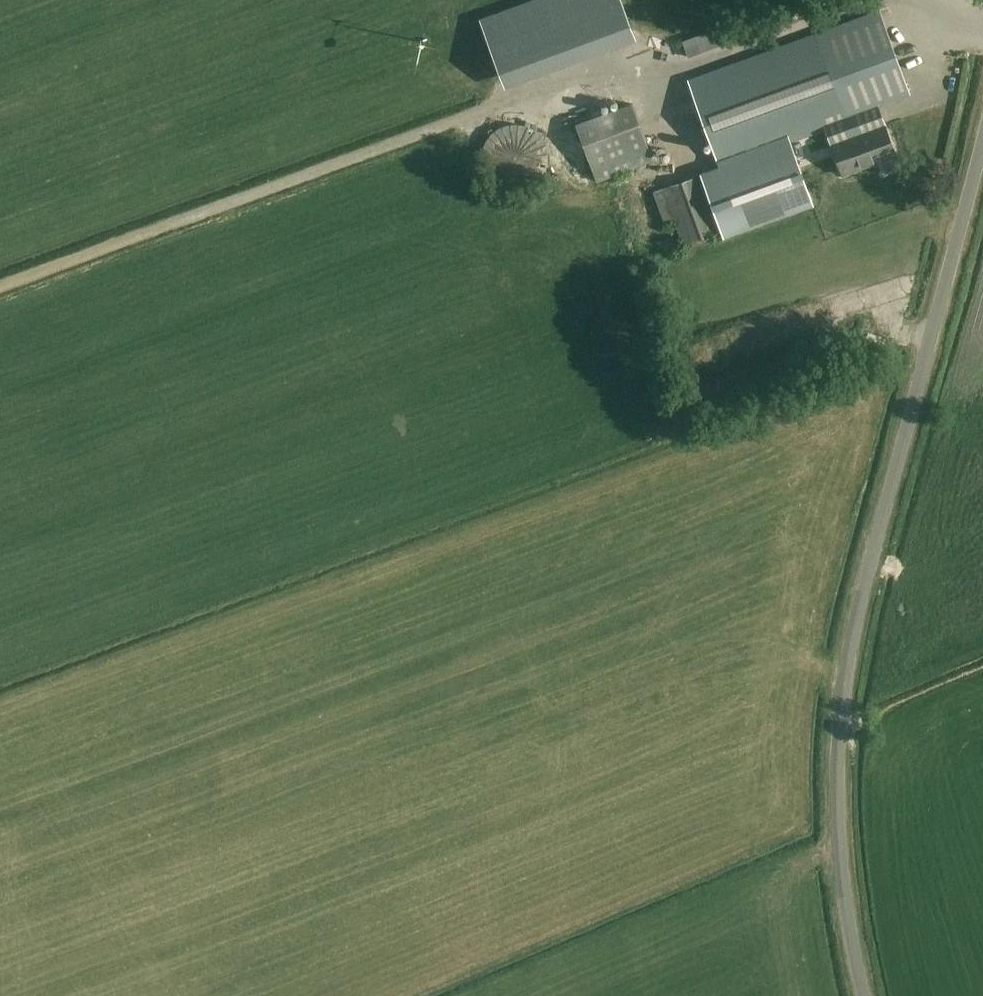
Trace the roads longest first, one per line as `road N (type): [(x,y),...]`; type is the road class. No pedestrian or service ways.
road 1 (unclassified): [(862,995),(838,756),(853,662),(982,150)]

